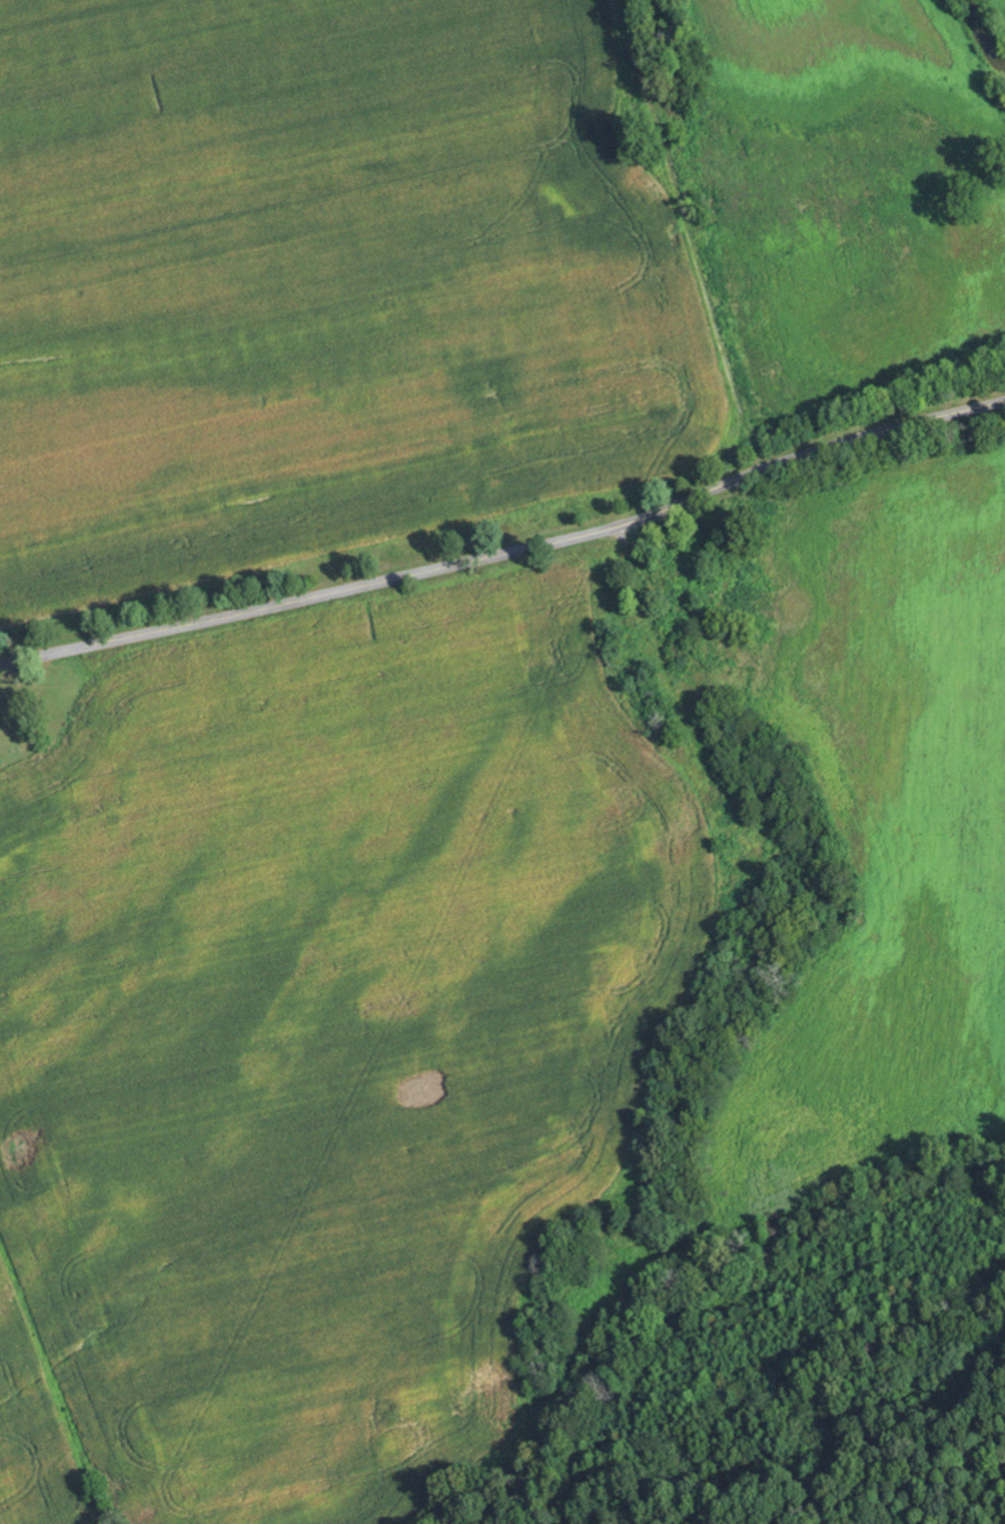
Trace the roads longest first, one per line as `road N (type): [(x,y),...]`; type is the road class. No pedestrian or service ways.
road 1 (tertiary): [(0,664),(608,532),(800,460),(1004,402)]

